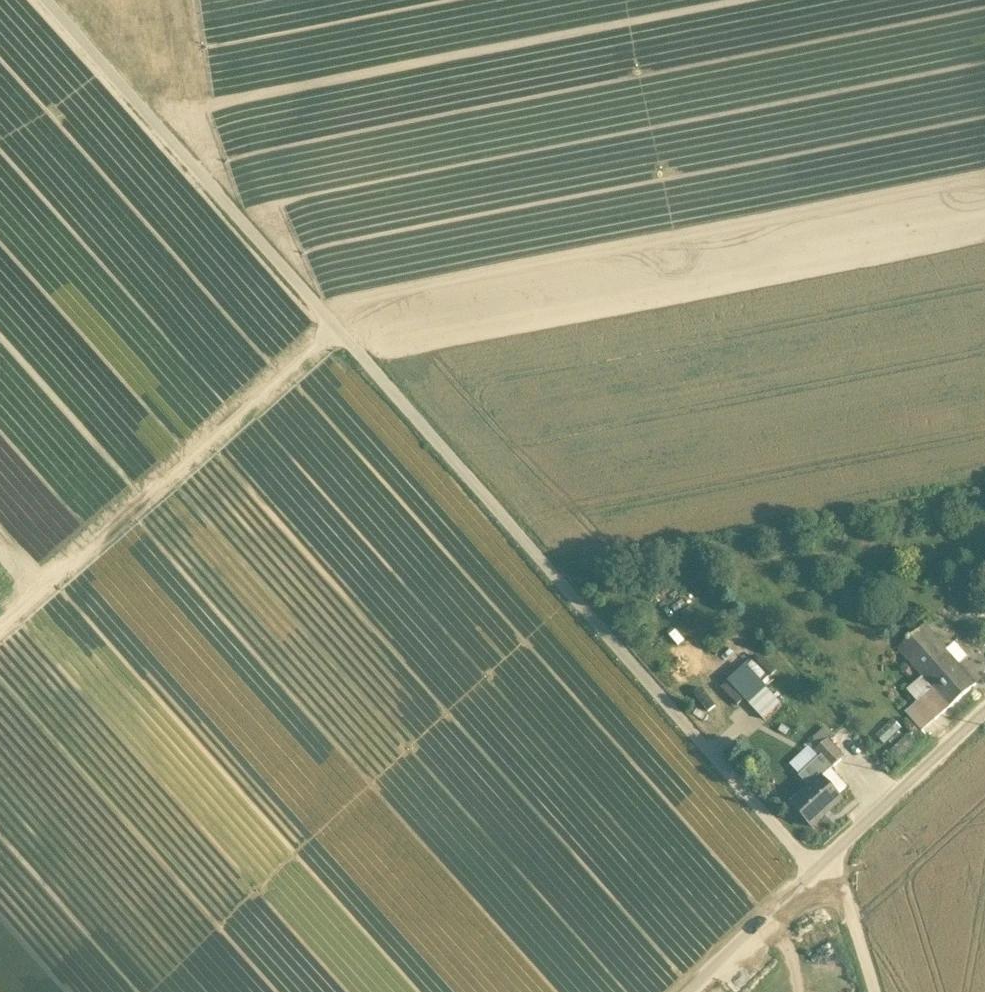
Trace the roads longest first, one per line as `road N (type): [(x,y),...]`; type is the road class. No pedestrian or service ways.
road 1 (unclassified): [(816,867),(42,0)]
road 2 (track): [(0,627),(336,329)]
road 3 (unclassified): [(816,867),(984,709)]
road 4 (unclassified): [(691,991),(816,867)]
road 5 (unclassified): [(875,991),(843,889),(816,867)]

